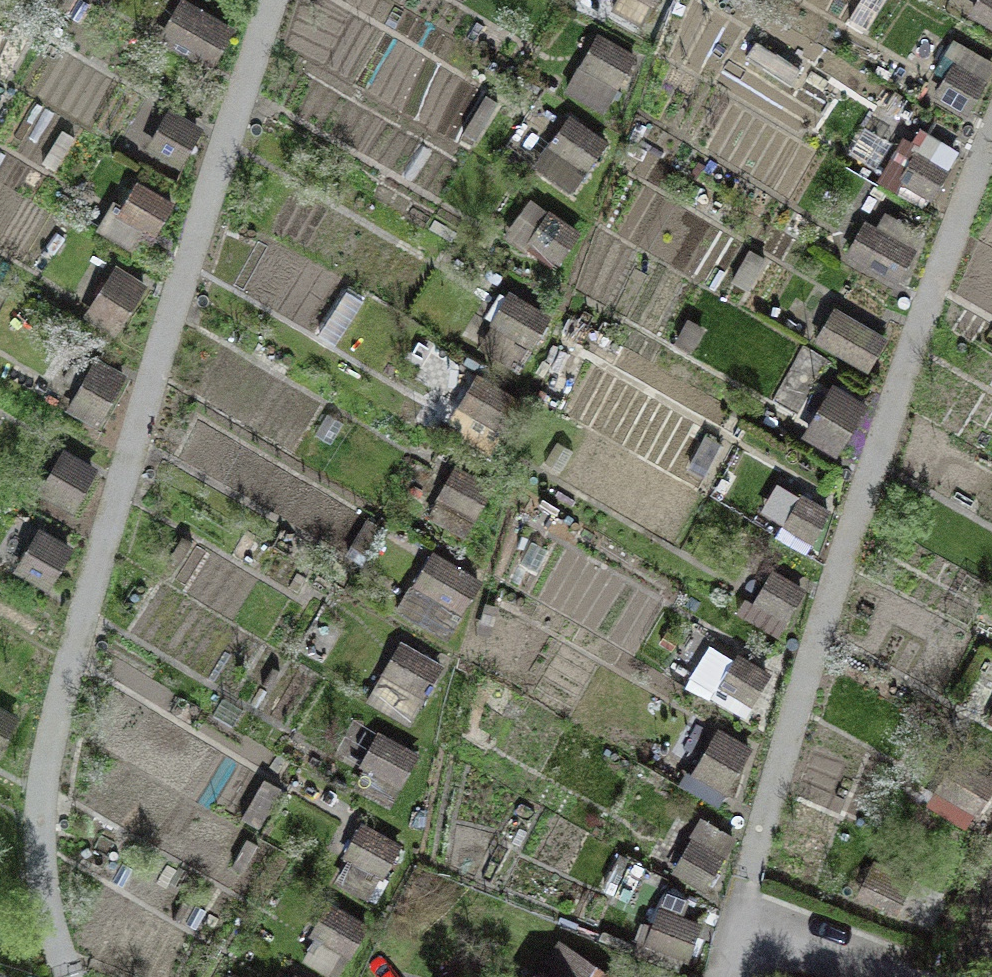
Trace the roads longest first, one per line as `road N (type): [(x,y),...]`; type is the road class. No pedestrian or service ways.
road 1 (residential): [(723,976),(738,932),(897,976)]

